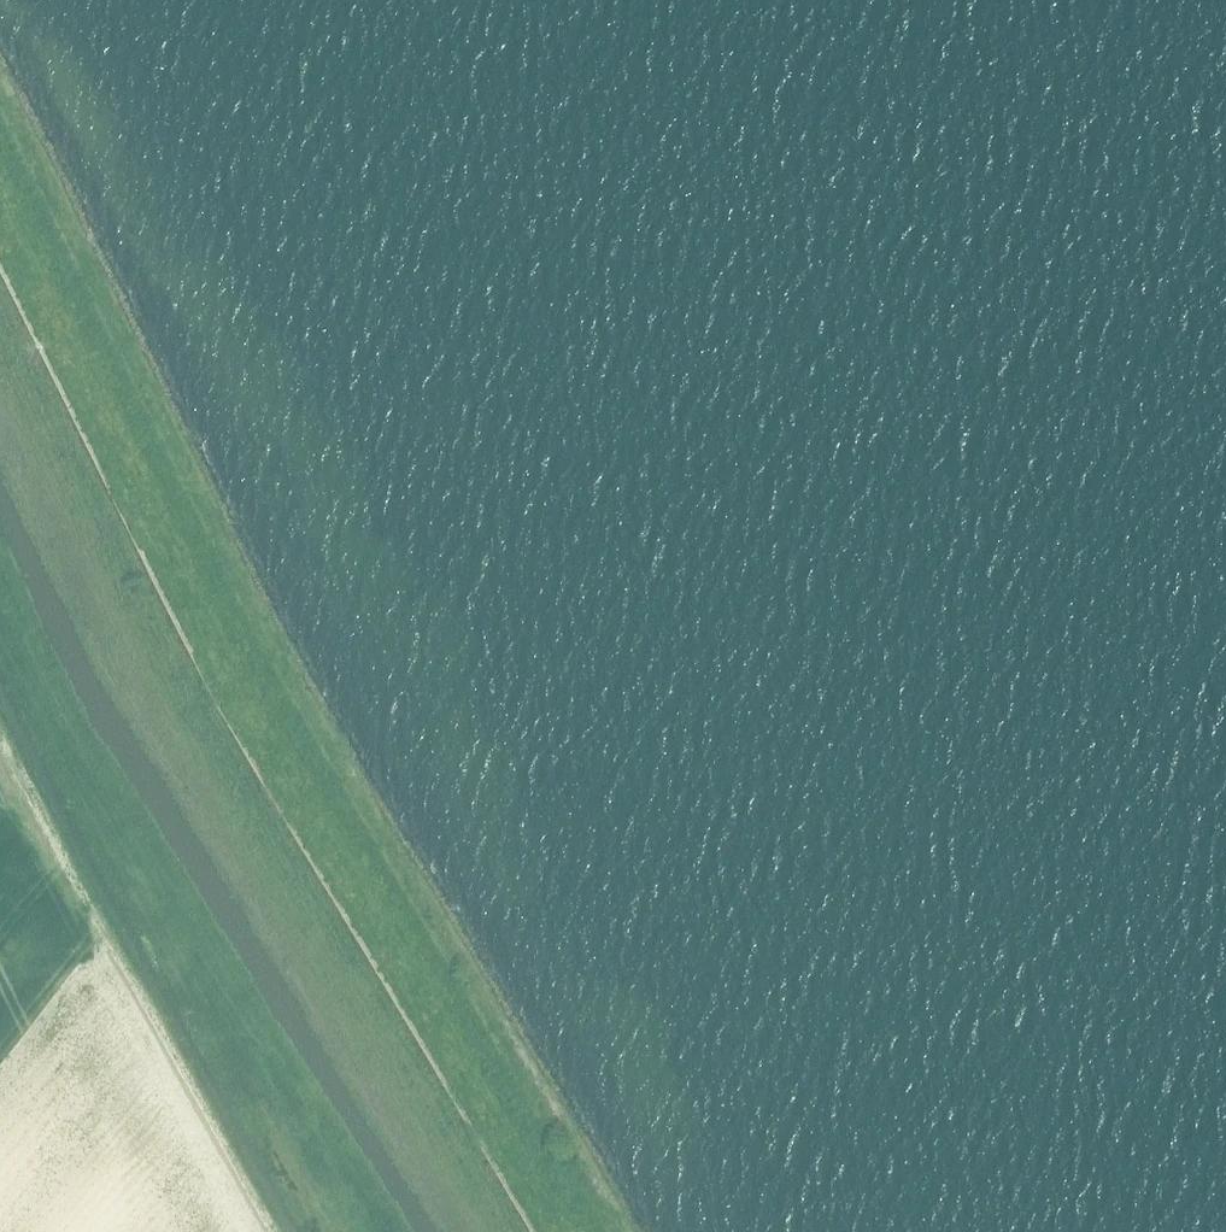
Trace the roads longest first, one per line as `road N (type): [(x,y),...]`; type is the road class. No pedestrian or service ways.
road 1 (track): [(366,1231),(226,1001),(77,782),(0,603)]

